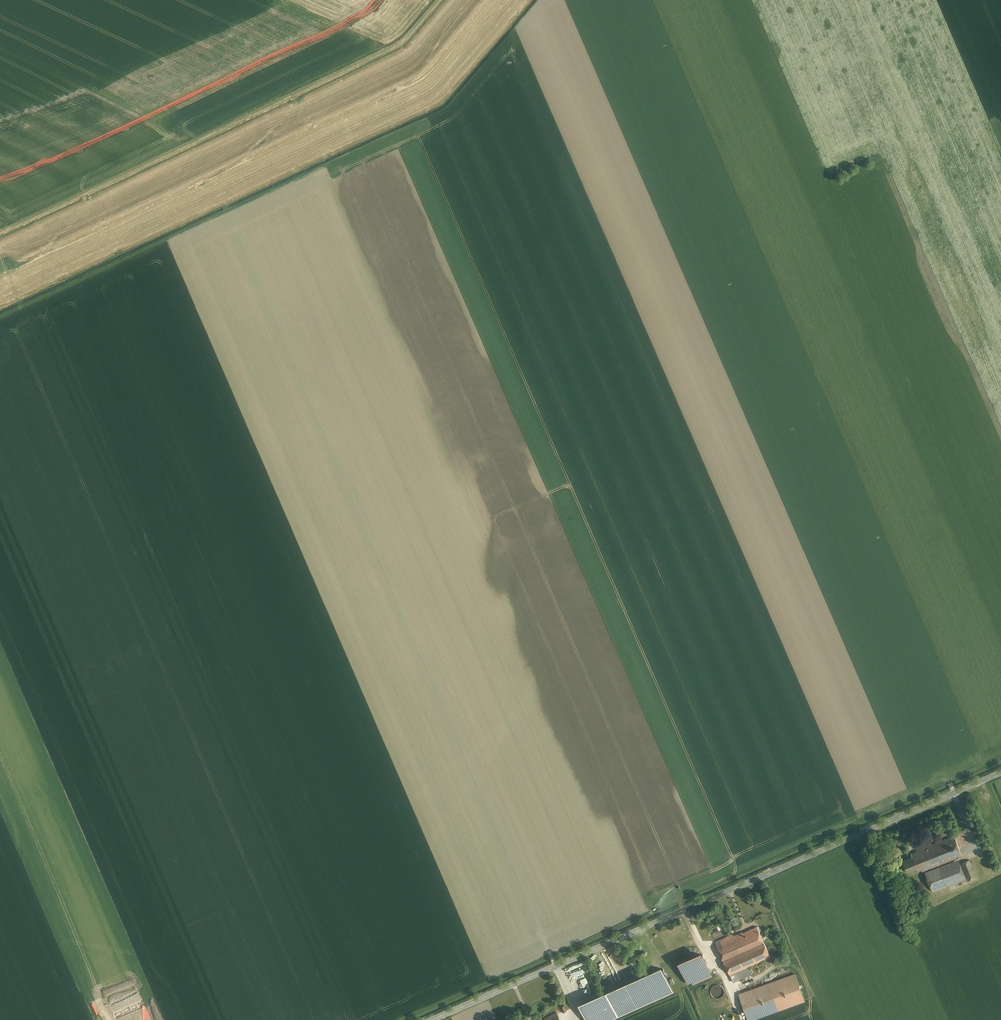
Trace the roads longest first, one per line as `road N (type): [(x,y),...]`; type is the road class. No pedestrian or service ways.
road 1 (tertiary): [(430,1019),(1000,773)]
road 2 (track): [(437,0),(399,42),(371,57),(0,231)]
road 3 (track): [(858,834),(941,1014)]

